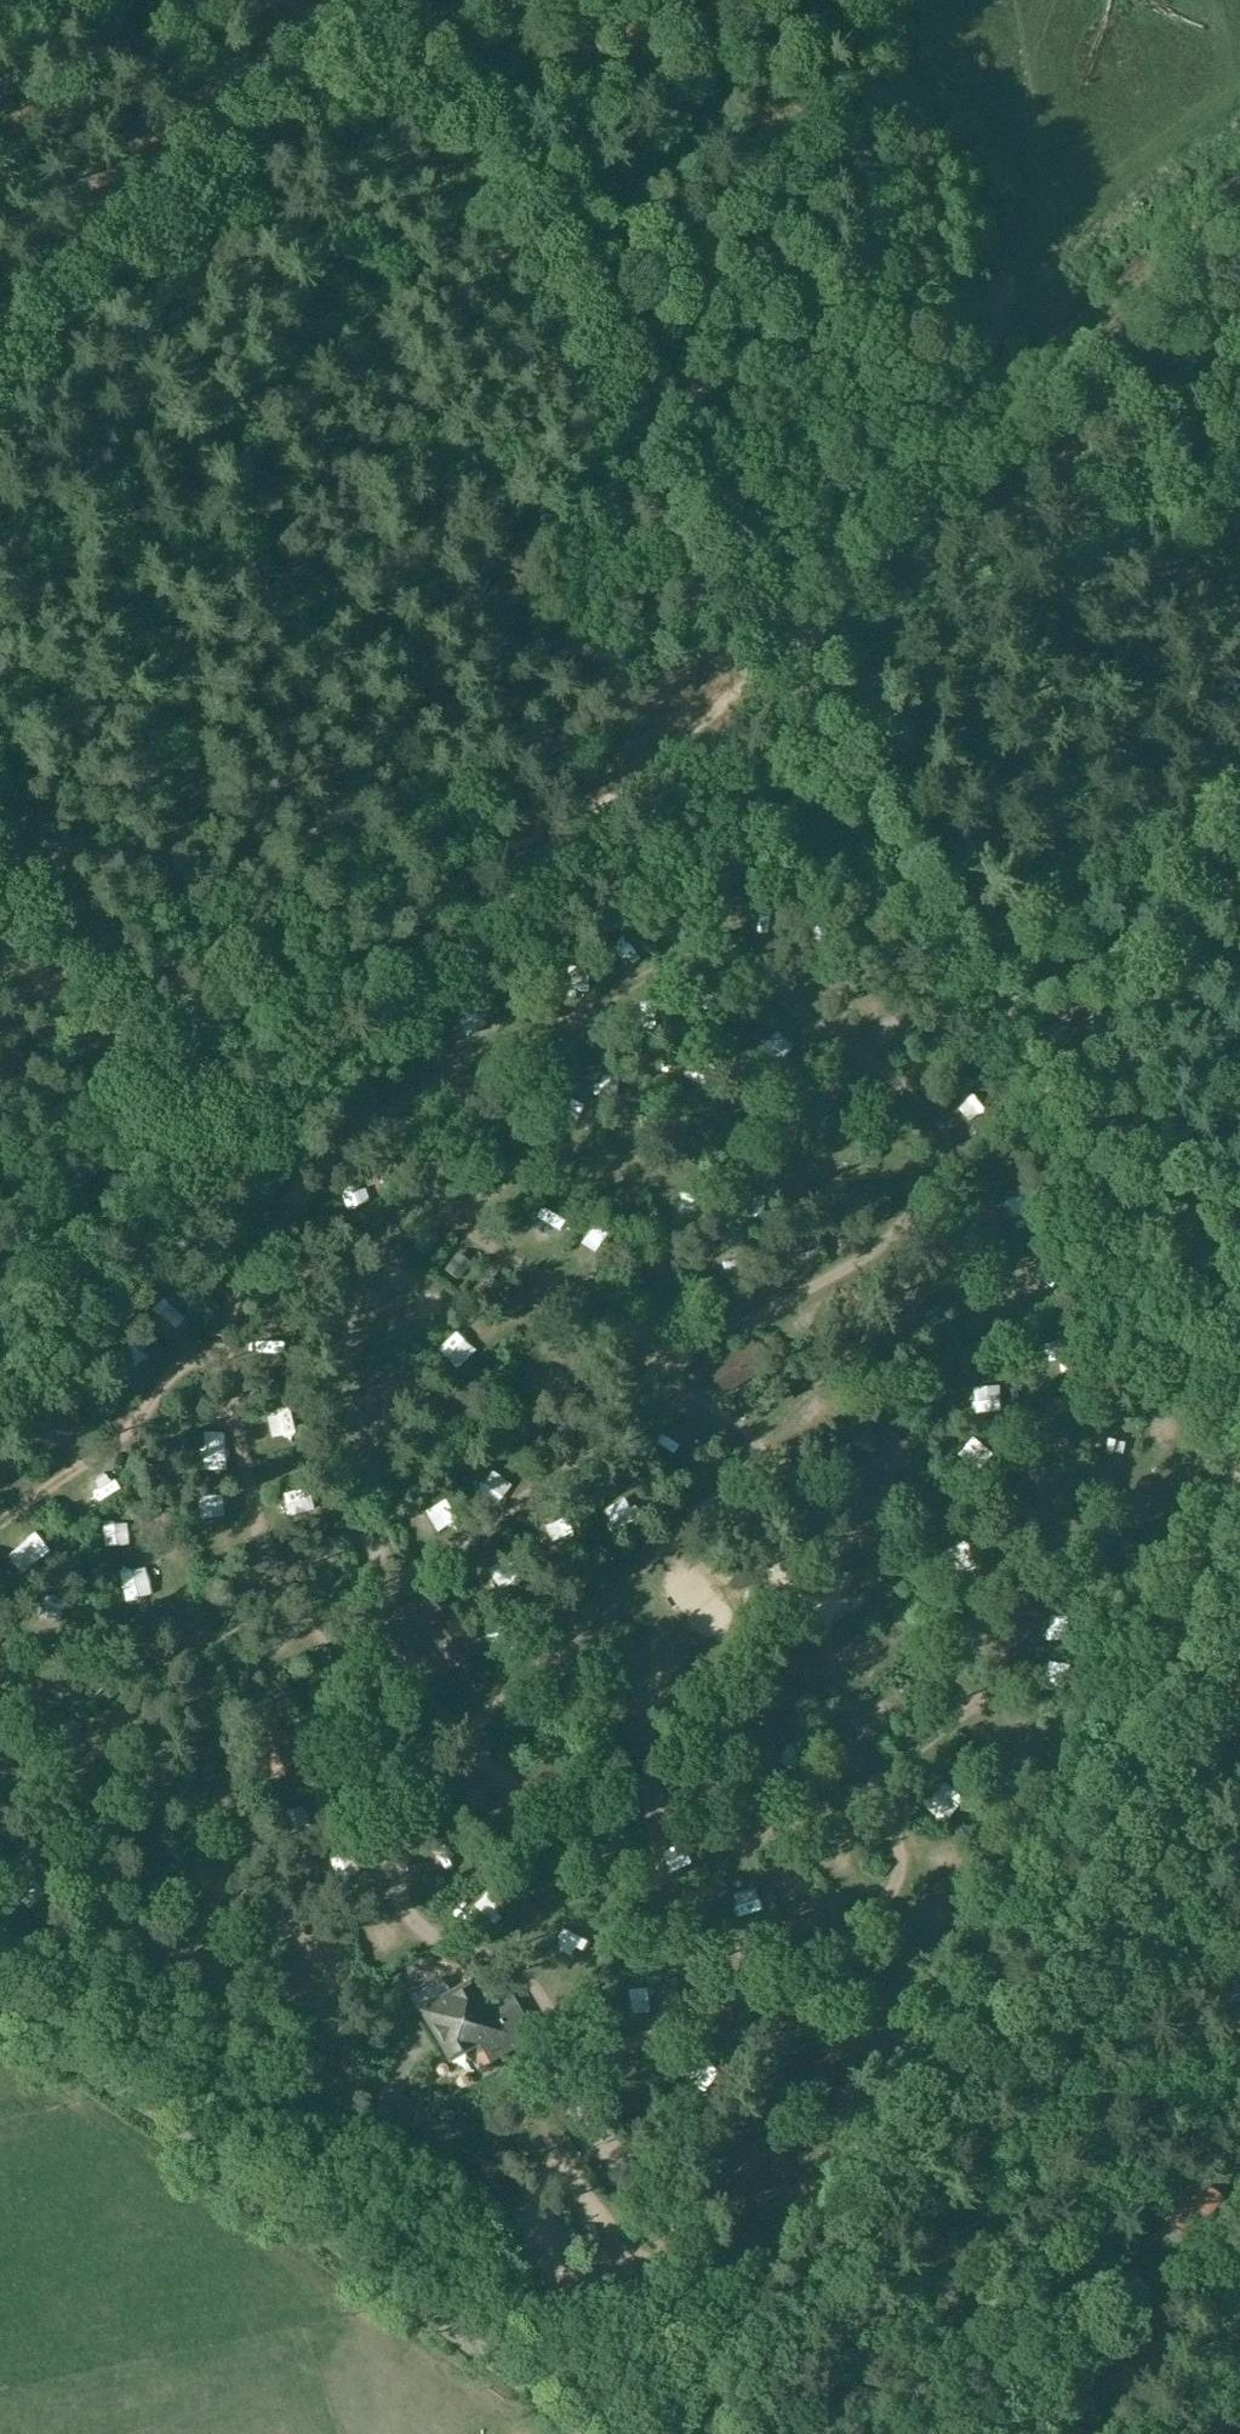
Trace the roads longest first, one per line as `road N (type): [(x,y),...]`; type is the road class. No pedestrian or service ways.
road 1 (track): [(983,1204),(905,1084),(794,992),(734,962),(694,959),(386,1095),(346,1127),(224,1320),(127,1415),(0,1512)]
road 2 (track): [(498,1950),(399,1927),(385,1828),(401,1797),(744,1463),(1044,1129)]
road 3 (track): [(562,2052),(691,2012),(859,1919),(889,1890),(896,1852),(873,1772),(979,1687),(1018,1618),(1036,1543),(1035,1424),(1019,1320),(983,1204)]
road 4 (track): [(1239,1576),(1229,1633),(1157,1771),(1111,1922),(1093,1956),(1050,2011),(948,2097),(832,2291),(706,2405)]
road 5 (track): [(783,639),(1239,1386)]
road 6 (track): [(744,1463),(873,1772),(808,1820),(765,1836),(725,1837),(645,1809),(529,1793),(472,1736)]
road 7 (track): [(344,1648),(439,1549),(552,1476),(664,1358),(814,1281),(883,1233),(926,1165)]
road 8 (track): [(0,1732),(47,1832),(158,1940),(214,2020),(281,2080),(346,2104),(480,2082),(562,2052)]
road 9 (track): [(127,1415),(178,1541),(258,1833),(319,1975),(400,2095)]
road 10 (unclassified): [(588,2433),(0,1997)]
road 11 (track): [(390,0),(767,612)]
road 12 (track): [(783,639),(1239,222)]
road 13 (track): [(329,1057),(783,639)]
road 14 (track): [(763,1440),(664,1358),(465,1234),(438,1200),(386,1095)]
road 15 (track): [(401,1797),(354,1664),(292,1603),(248,1501),(224,1320)]
road 16 (track): [(488,1052),(535,1125),(572,1150),(622,1165),(960,1162)]
road 17 (unclassified): [(0,1356),(329,1057)]
road 18 (track): [(382,0),(73,272)]
road 19 (track): [(0,890),(227,1149)]
road 20 (track): [(1015,2433),(1072,2342),(1114,2296),(1146,2282),(1183,2283),(1239,2308)]

